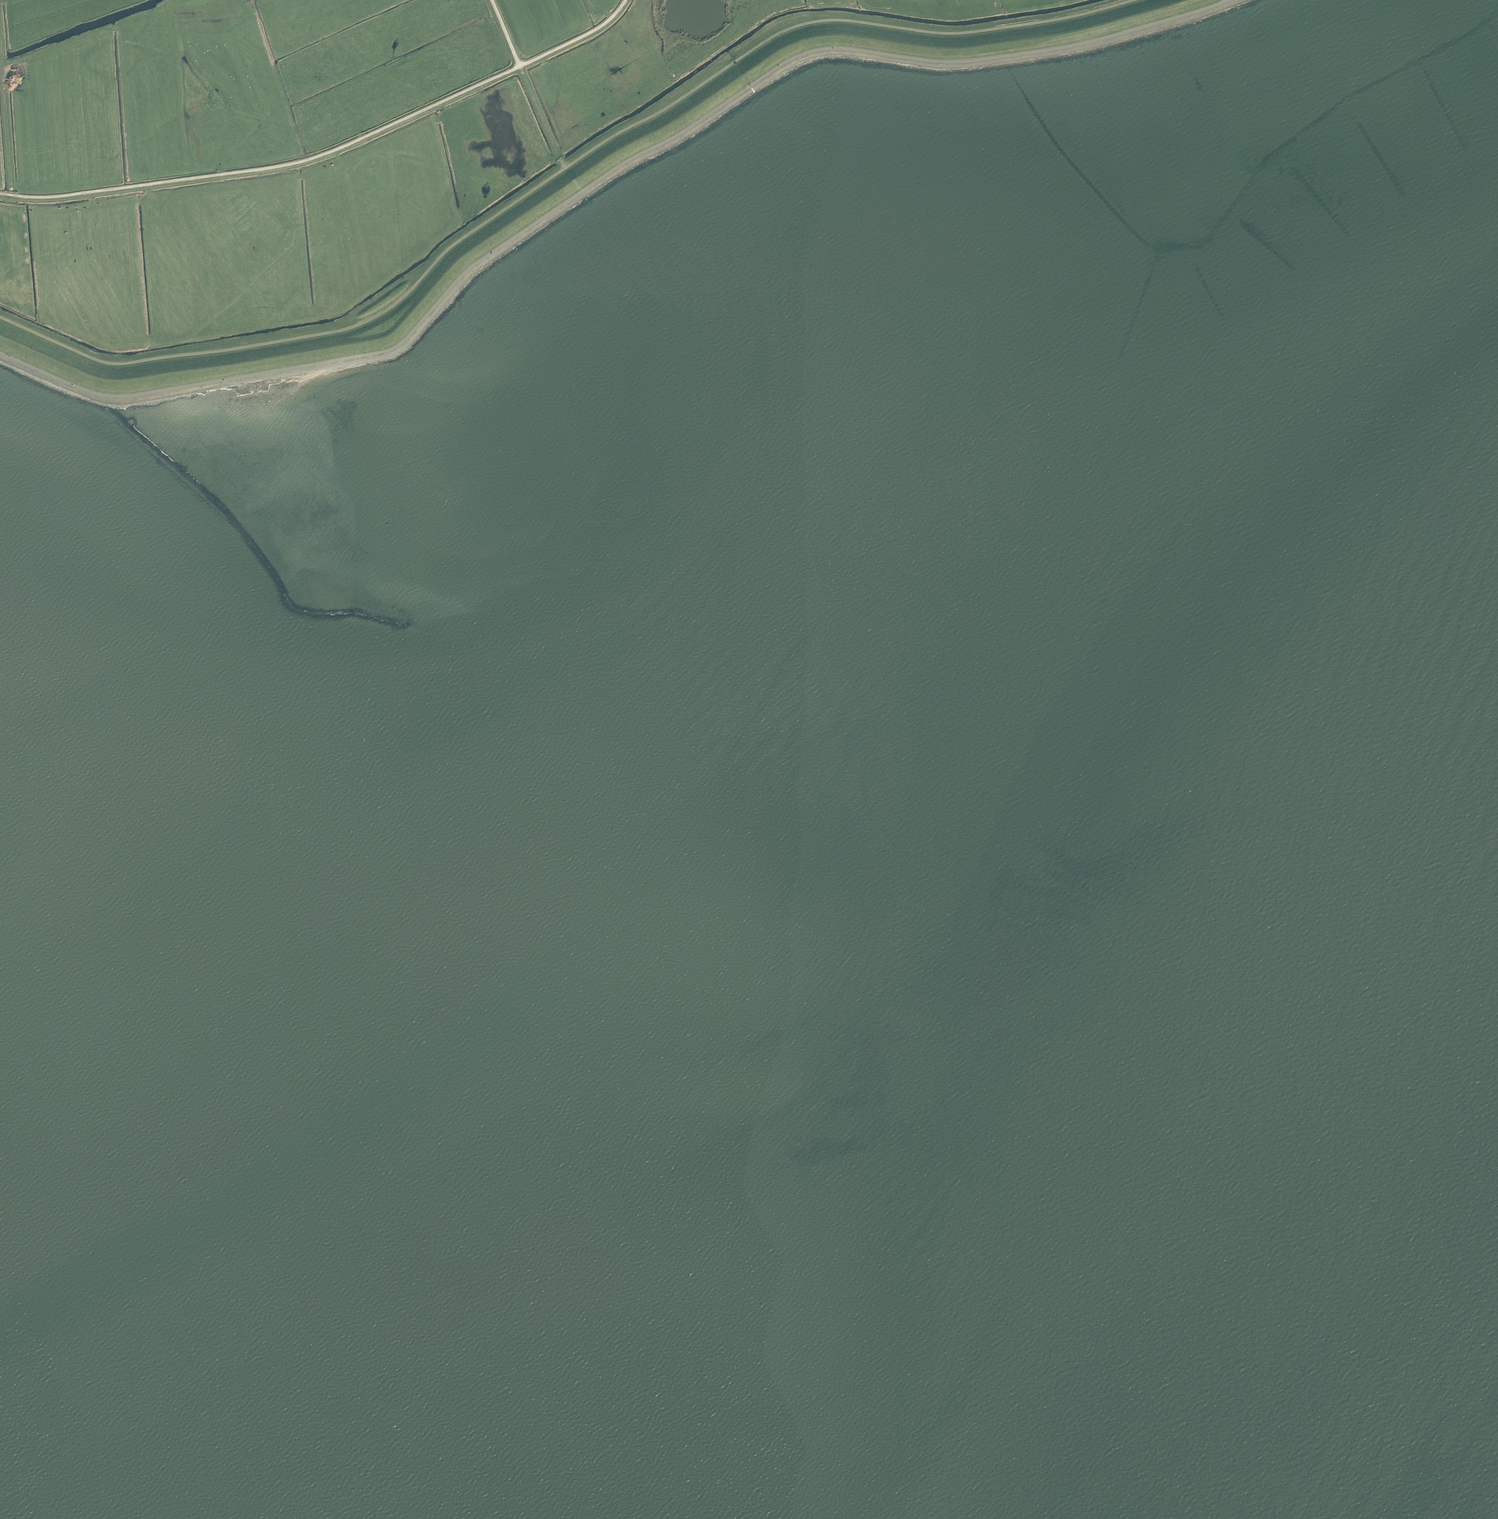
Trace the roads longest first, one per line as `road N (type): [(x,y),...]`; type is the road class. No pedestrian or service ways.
road 1 (track): [(12,196),(0,26)]

